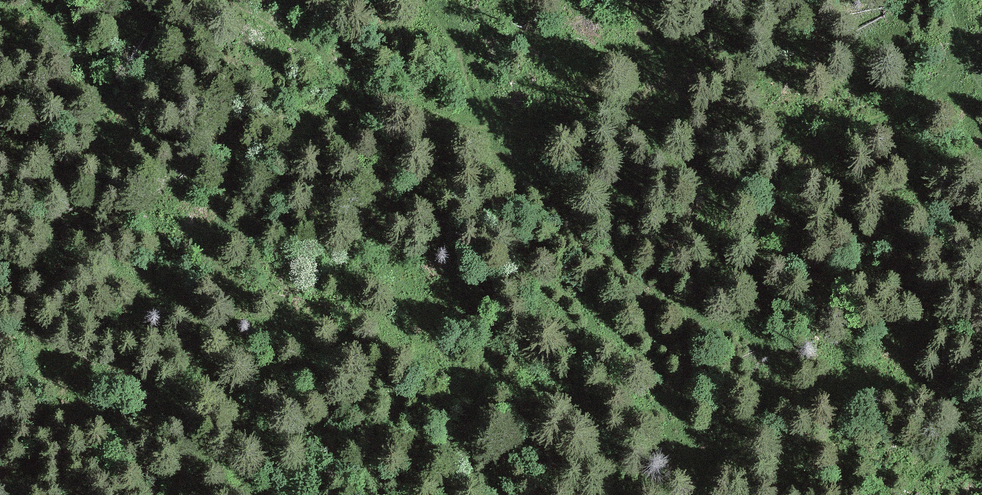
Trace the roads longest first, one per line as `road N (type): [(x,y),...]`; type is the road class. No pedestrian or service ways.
road 1 (track): [(232,0),(389,110),(444,125),(528,128),(756,119),(856,125),(908,107),(947,81),(959,42),(953,0)]
road 2 (track): [(342,0),(393,59),(628,280),(721,343)]

